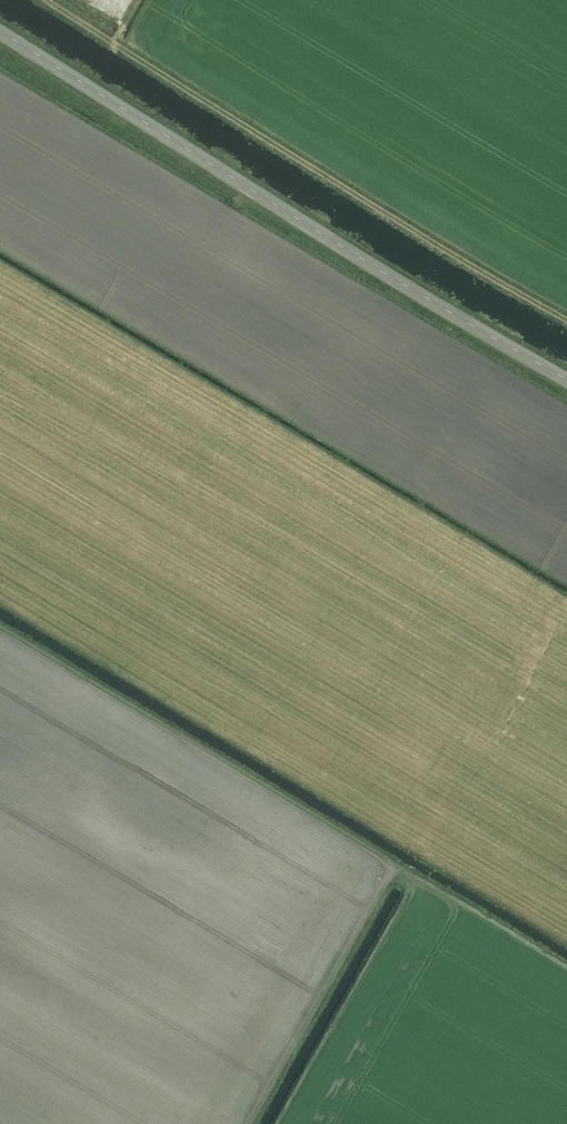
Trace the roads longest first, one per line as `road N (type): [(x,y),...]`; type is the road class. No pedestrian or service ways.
road 1 (secondary): [(566,379),(430,303),(0,31)]
road 2 (track): [(0,628),(566,971)]

